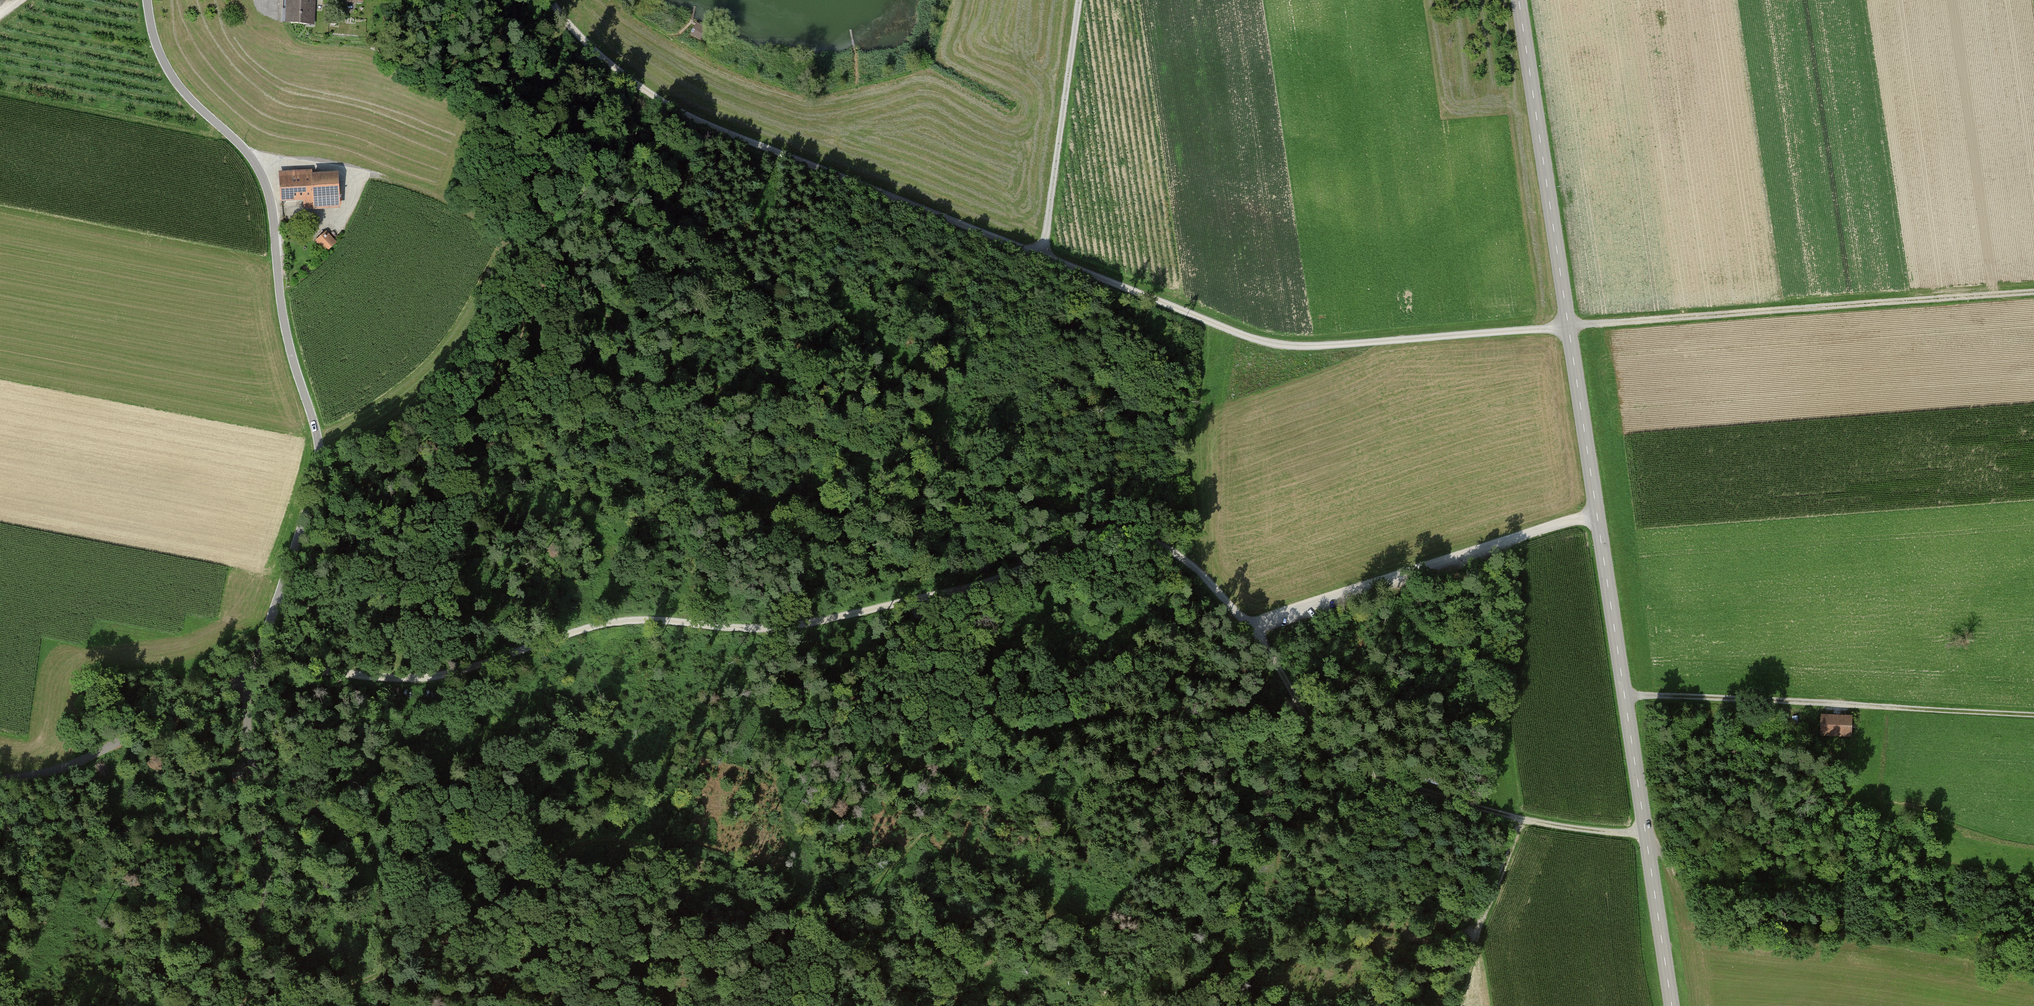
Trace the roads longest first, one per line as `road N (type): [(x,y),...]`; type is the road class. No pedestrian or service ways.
road 1 (track): [(550,0),(624,76),(683,115),(1285,347),(1568,326)]
road 2 (unclassified): [(149,0),(168,73),(263,177),(286,326),(322,456),(247,704),(268,888),(254,964),(235,1005)]
road 3 (track): [(1249,627),(1189,562),(1124,528),(1090,534),(988,583),(771,629),(662,618),(591,623),(427,677),(287,664),(253,675)]
road 4 (tertiary): [(1519,0),(1672,1005)]
road 5 (track): [(244,155),(347,168),(446,199),(564,276),(653,360),(864,453),(1124,528)]
road 6 (track): [(311,1005),(429,951),(596,841),(629,843),(774,910),(811,911),(852,900),(963,789),(984,750),(997,663),(988,583)]
road 7 (track): [(1646,833),(1522,821),(1371,774),(1321,741),(1249,627)]
road 8 (track): [(2033,293),(1568,326)]
road 9 (track): [(2033,720),(1625,694)]
road 10 (track): [(1594,510),(1249,627)]
road 11 (track): [(0,777),(64,768),(253,675)]
road 12 (track): [(1080,0),(1044,258)]
road 13 (track): [(429,951),(544,973),(618,1005)]

